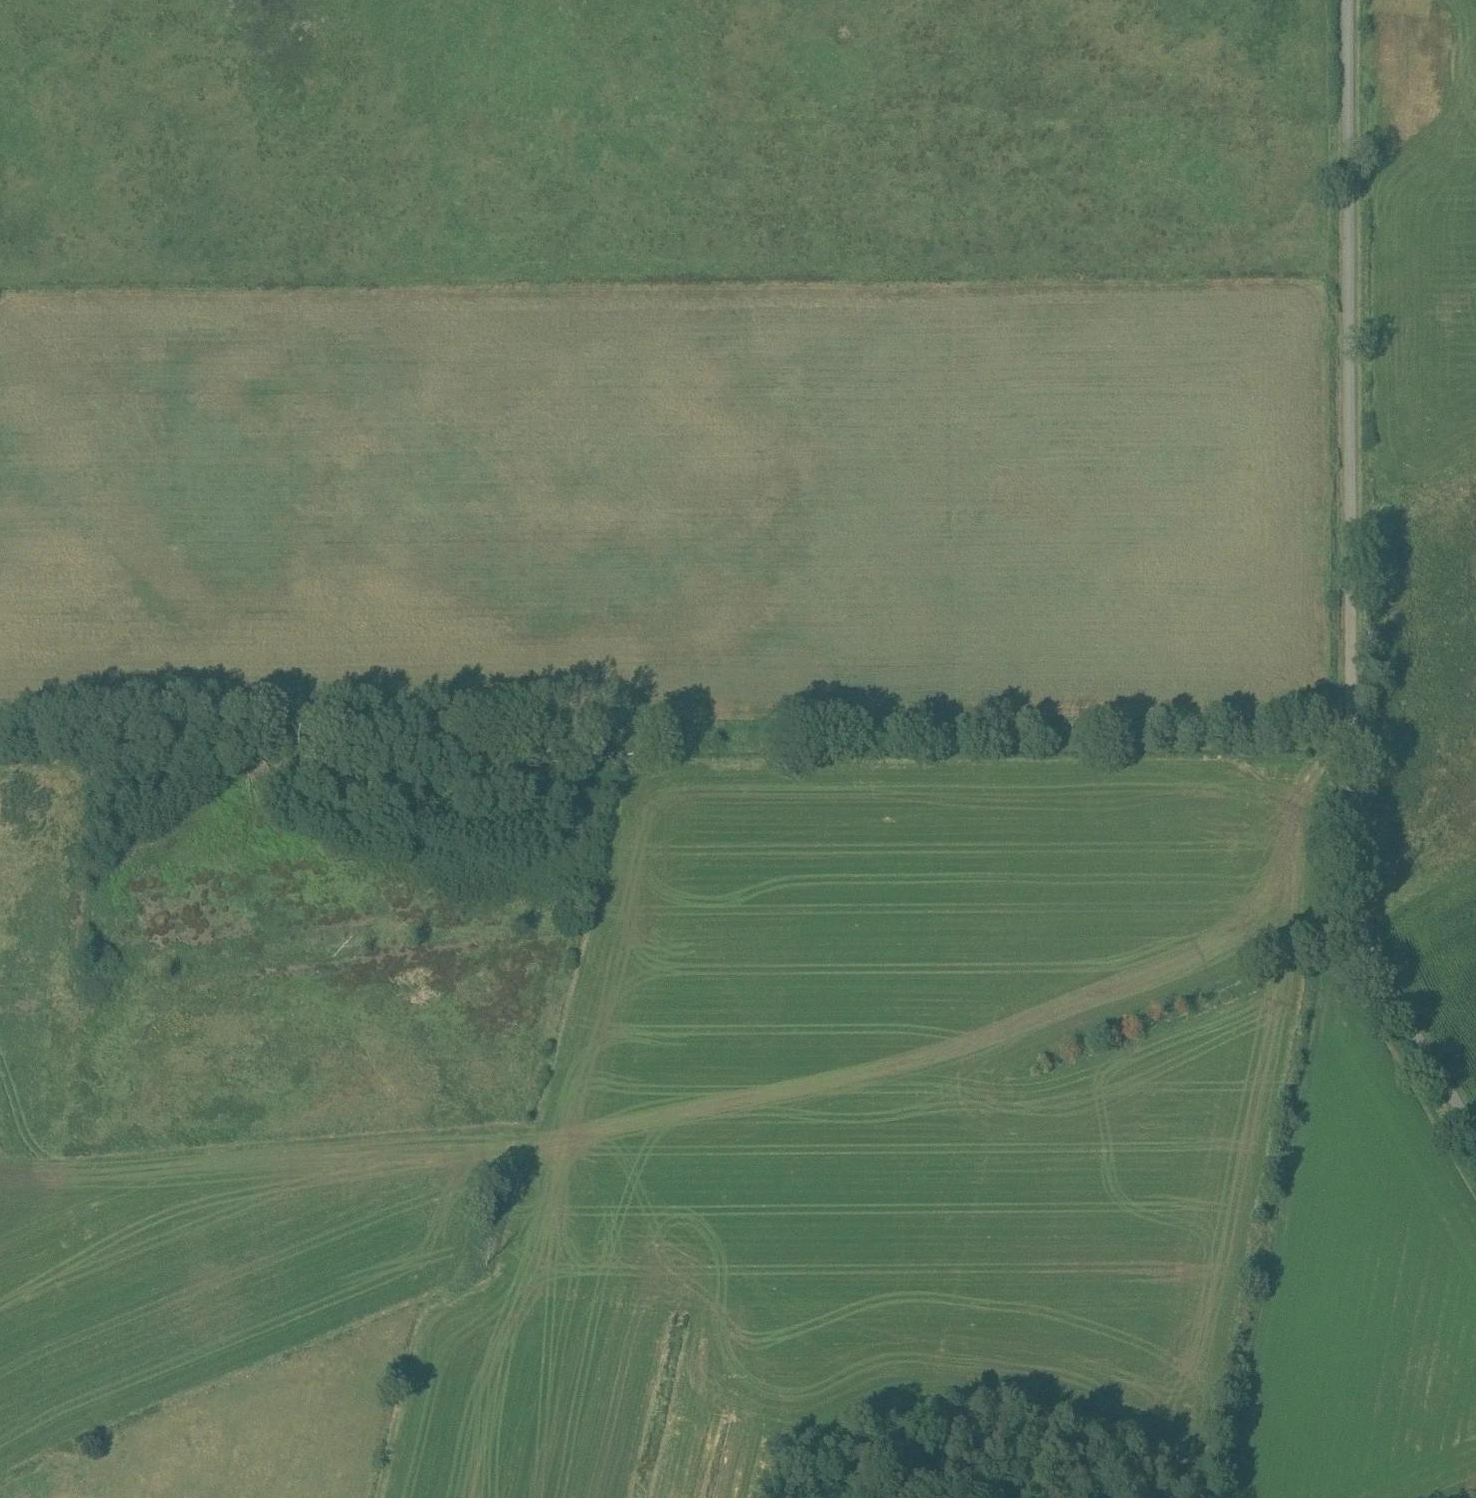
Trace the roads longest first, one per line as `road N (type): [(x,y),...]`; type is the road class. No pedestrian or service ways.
road 1 (track): [(0,740),(1354,731)]
road 2 (unclassified): [(1475,1131),(1373,951),(1357,906),(1350,0)]

